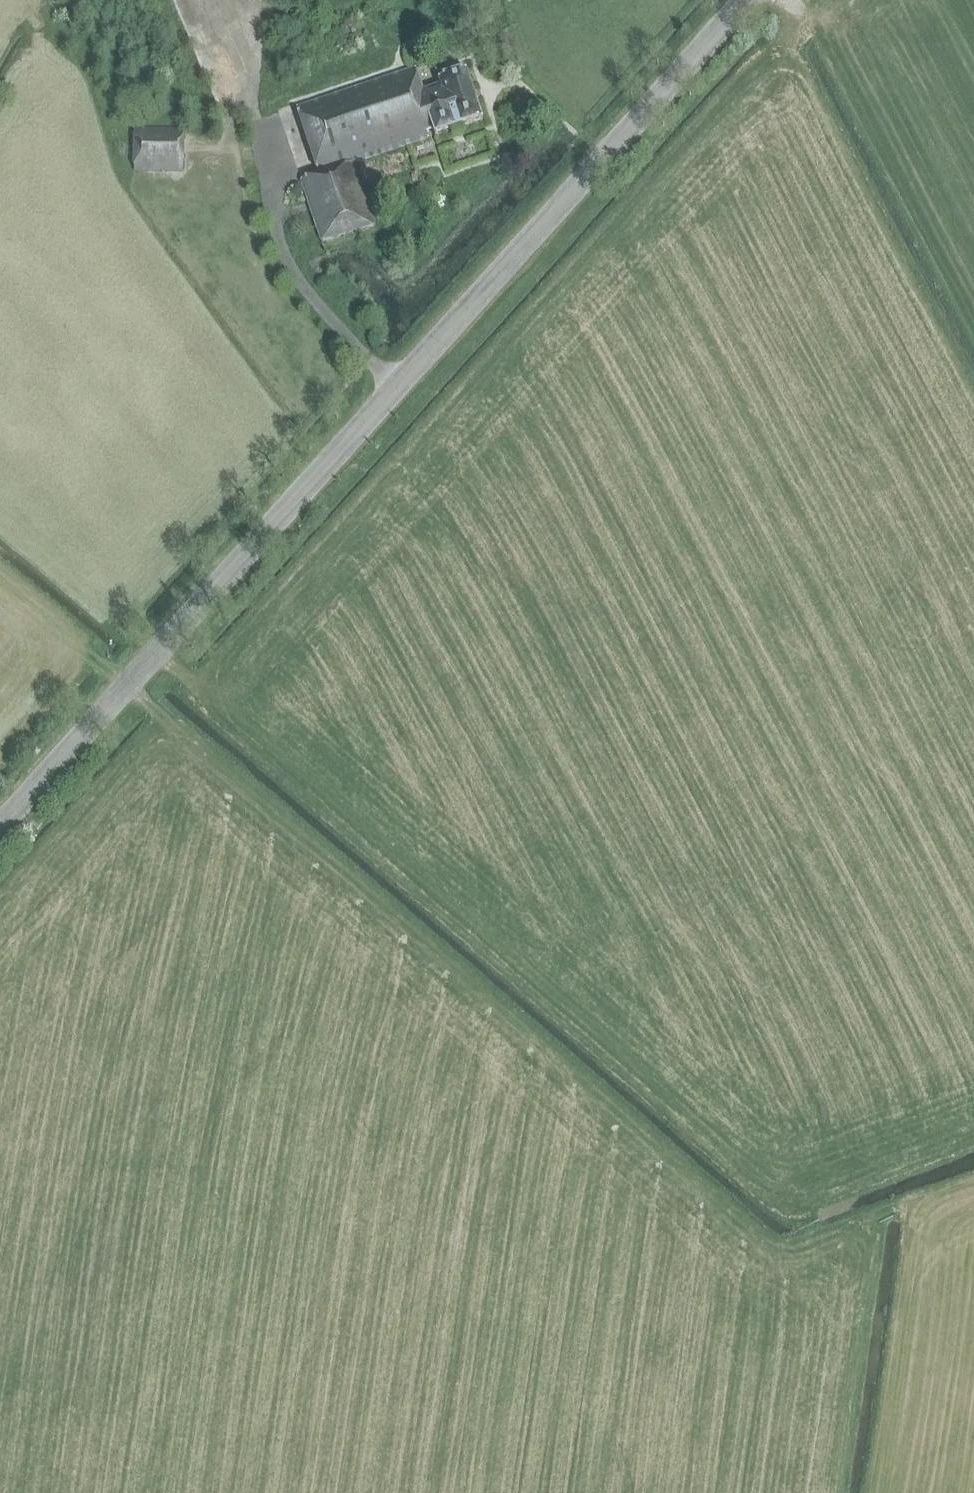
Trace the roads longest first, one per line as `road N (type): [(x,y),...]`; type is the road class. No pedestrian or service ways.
road 1 (tertiary): [(0,833),(749,0)]

